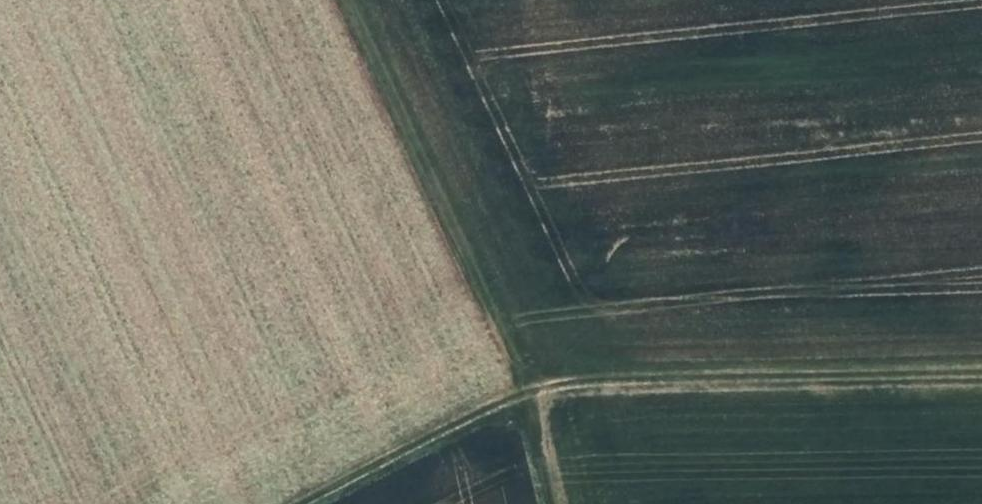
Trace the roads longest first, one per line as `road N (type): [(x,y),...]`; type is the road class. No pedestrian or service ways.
road 1 (track): [(981,373),(606,380),(515,393),(303,503)]
road 2 (track): [(535,390),(347,0)]

